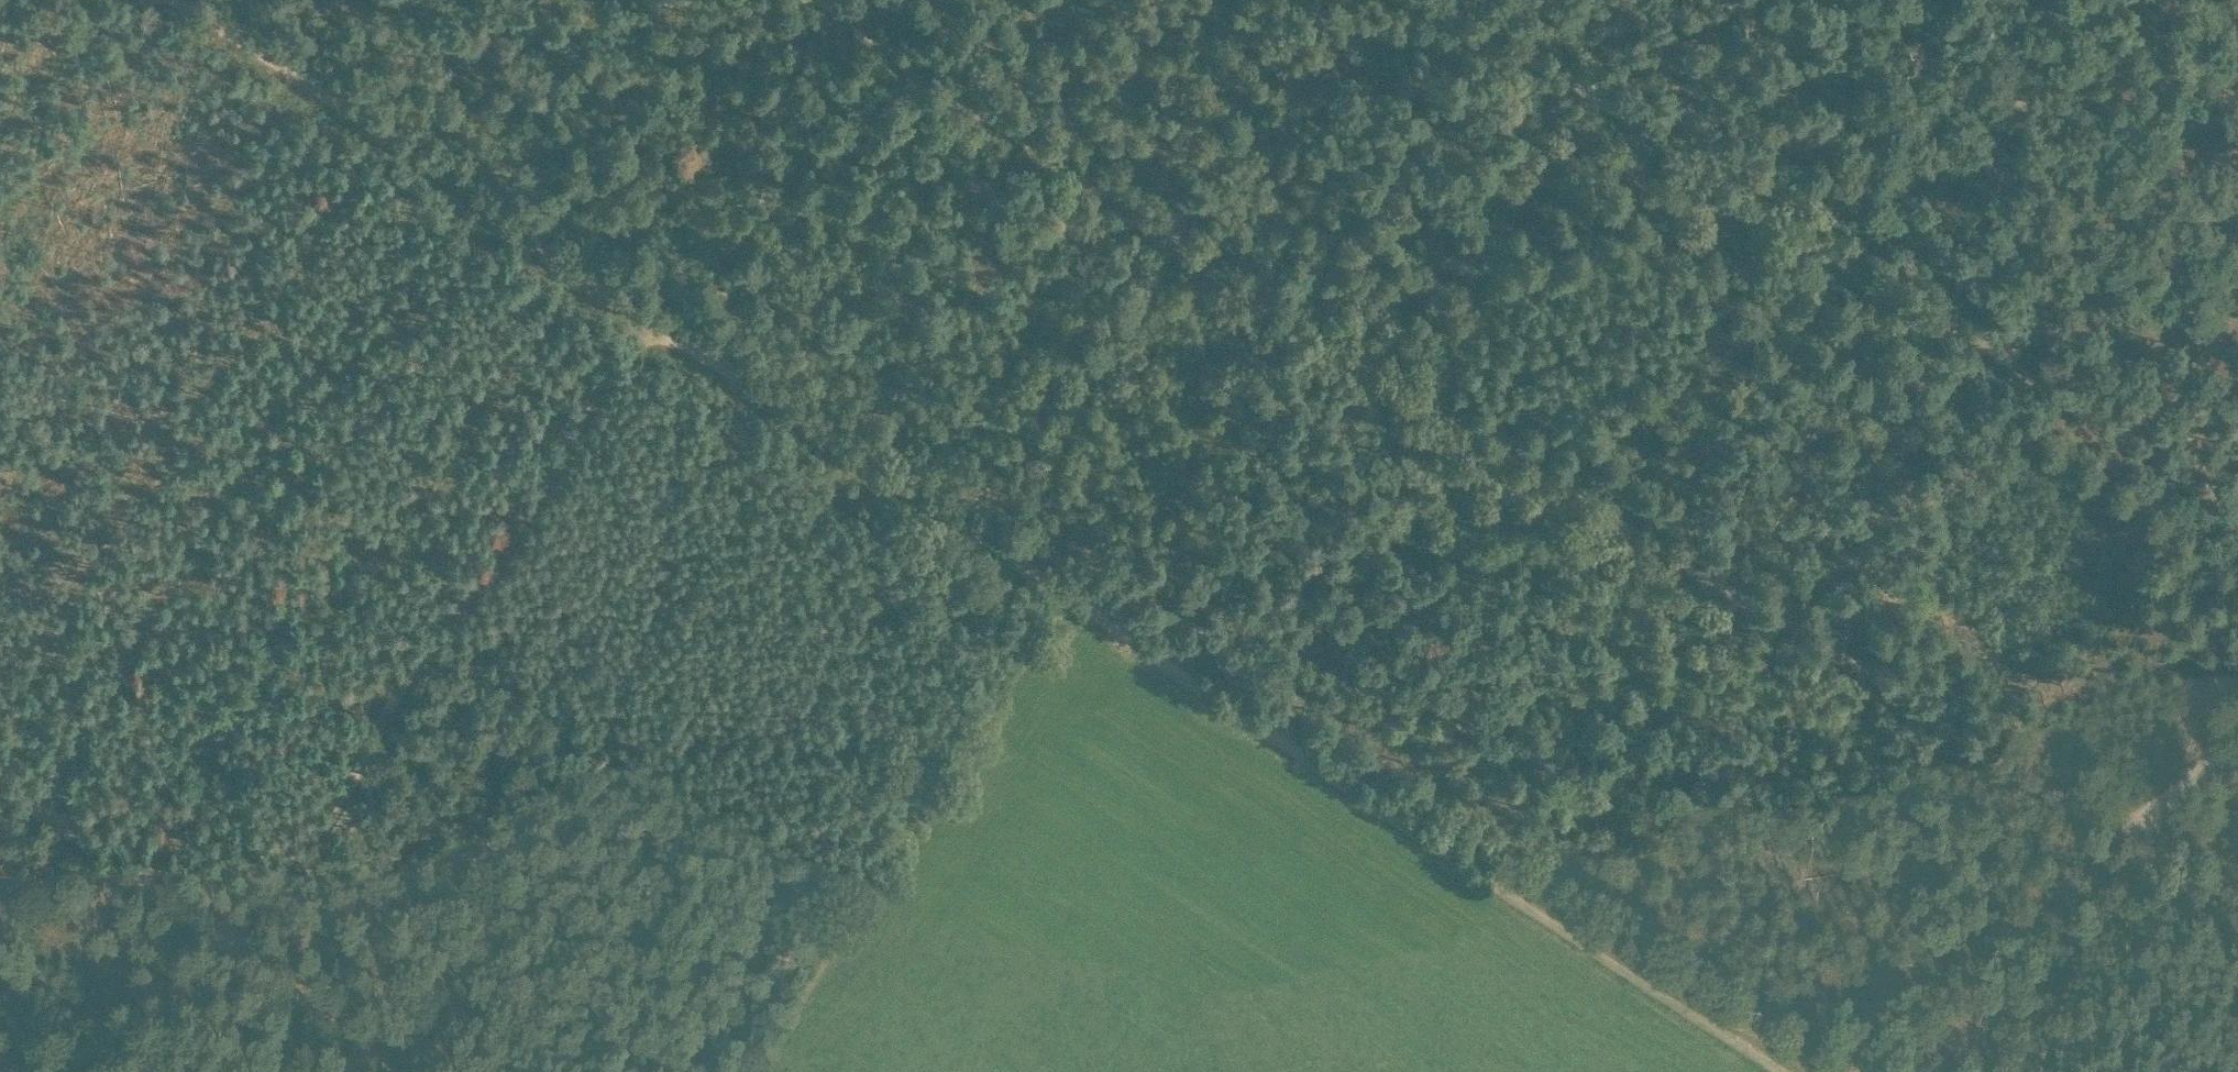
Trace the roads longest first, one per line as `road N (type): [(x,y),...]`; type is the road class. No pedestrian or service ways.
road 1 (track): [(1793,1071),(181,0)]
road 2 (track): [(1437,0),(1893,269)]
road 3 (track): [(1893,269),(2237,513)]
road 4 (track): [(339,1034),(227,941),(0,789)]
road 5 (track): [(1170,231),(1129,277),(1037,470),(1011,552)]
road 6 (track): [(1324,0),(1170,231)]

